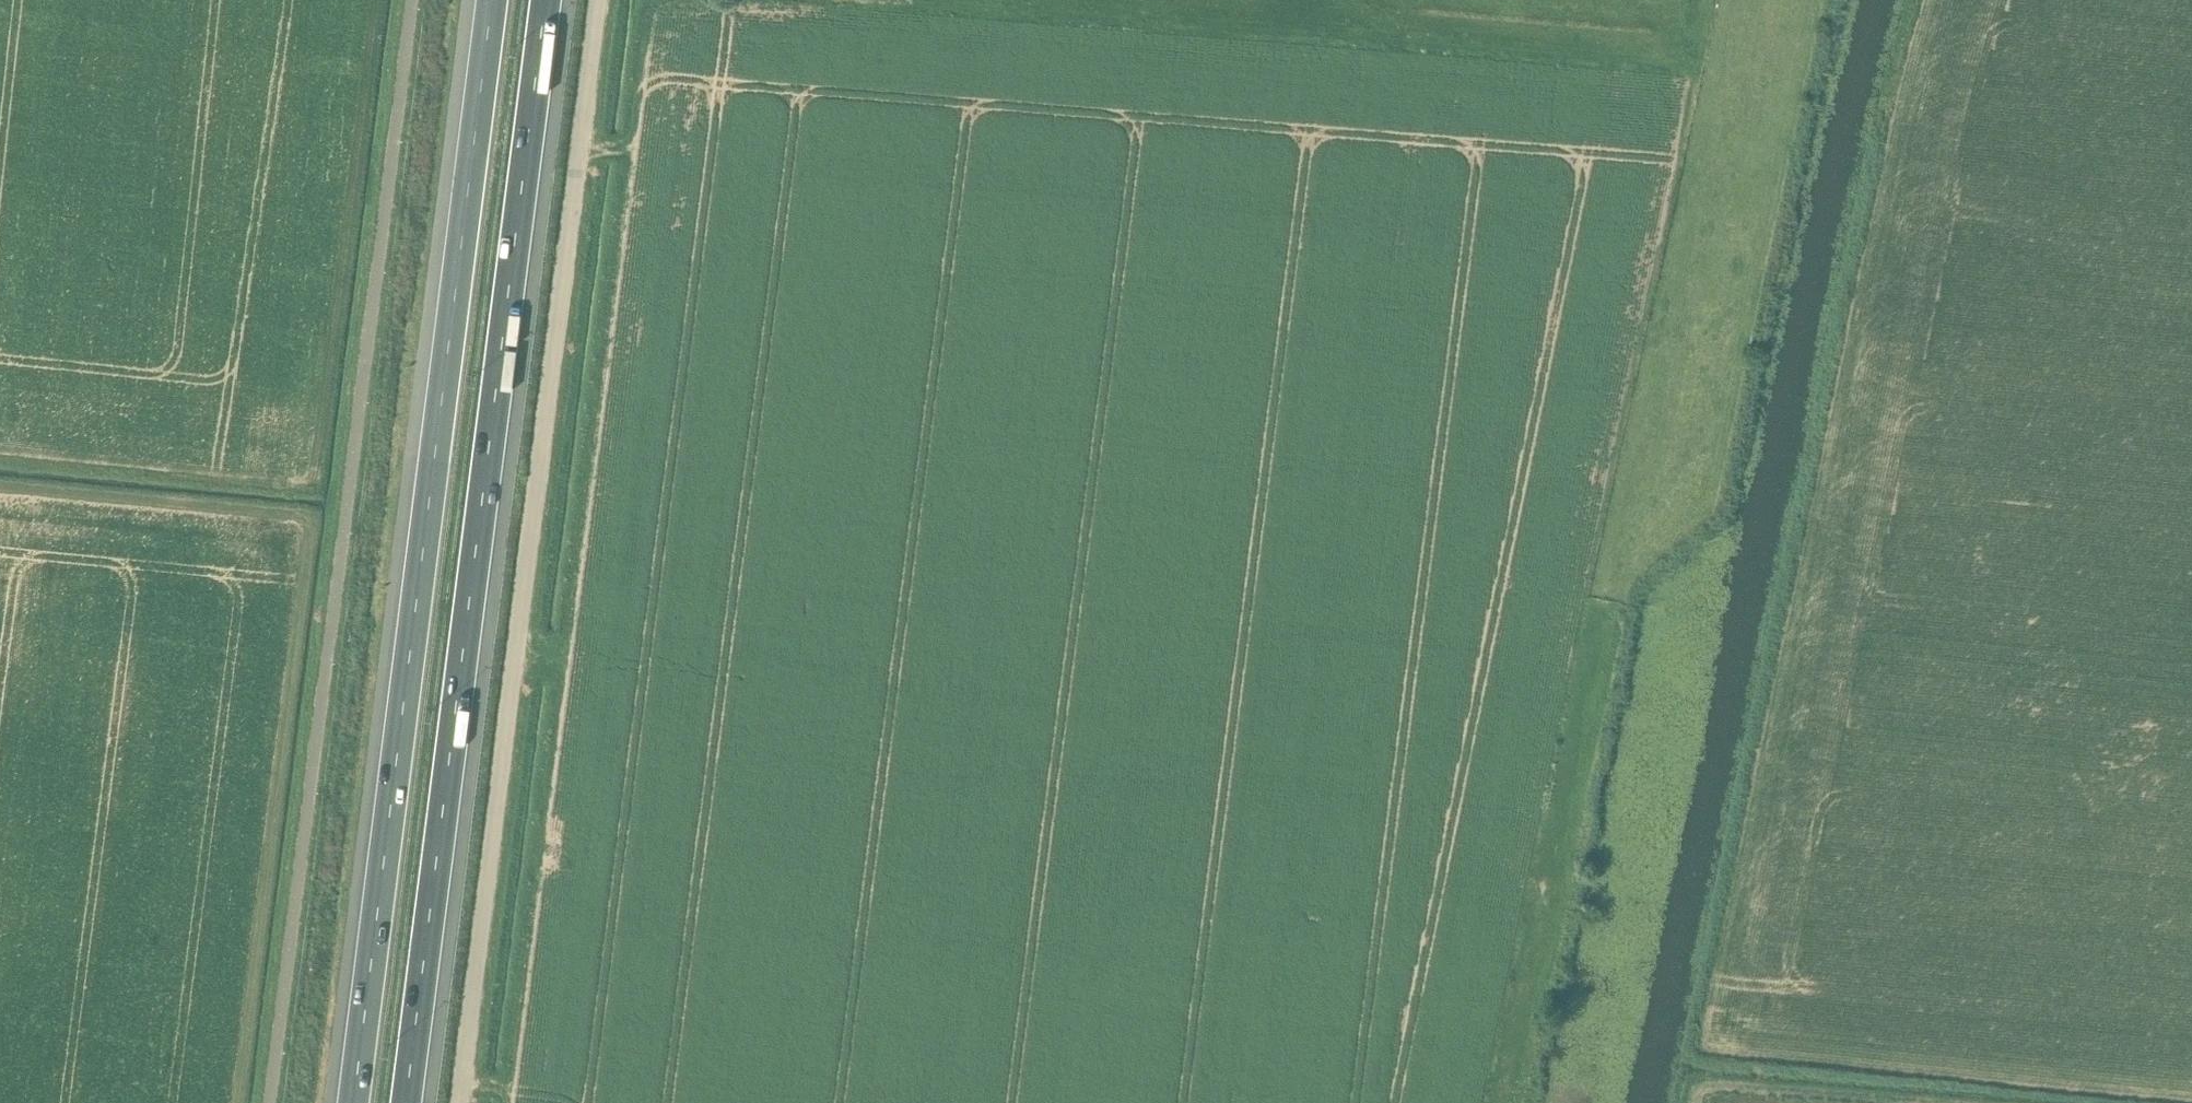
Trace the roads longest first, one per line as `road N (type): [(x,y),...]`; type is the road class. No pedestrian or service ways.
road 1 (motorway): [(494,0),(354,1102)]
road 2 (motorway): [(406,1102),(546,0)]
road 3 (unclassified): [(457,1102),(595,0)]

